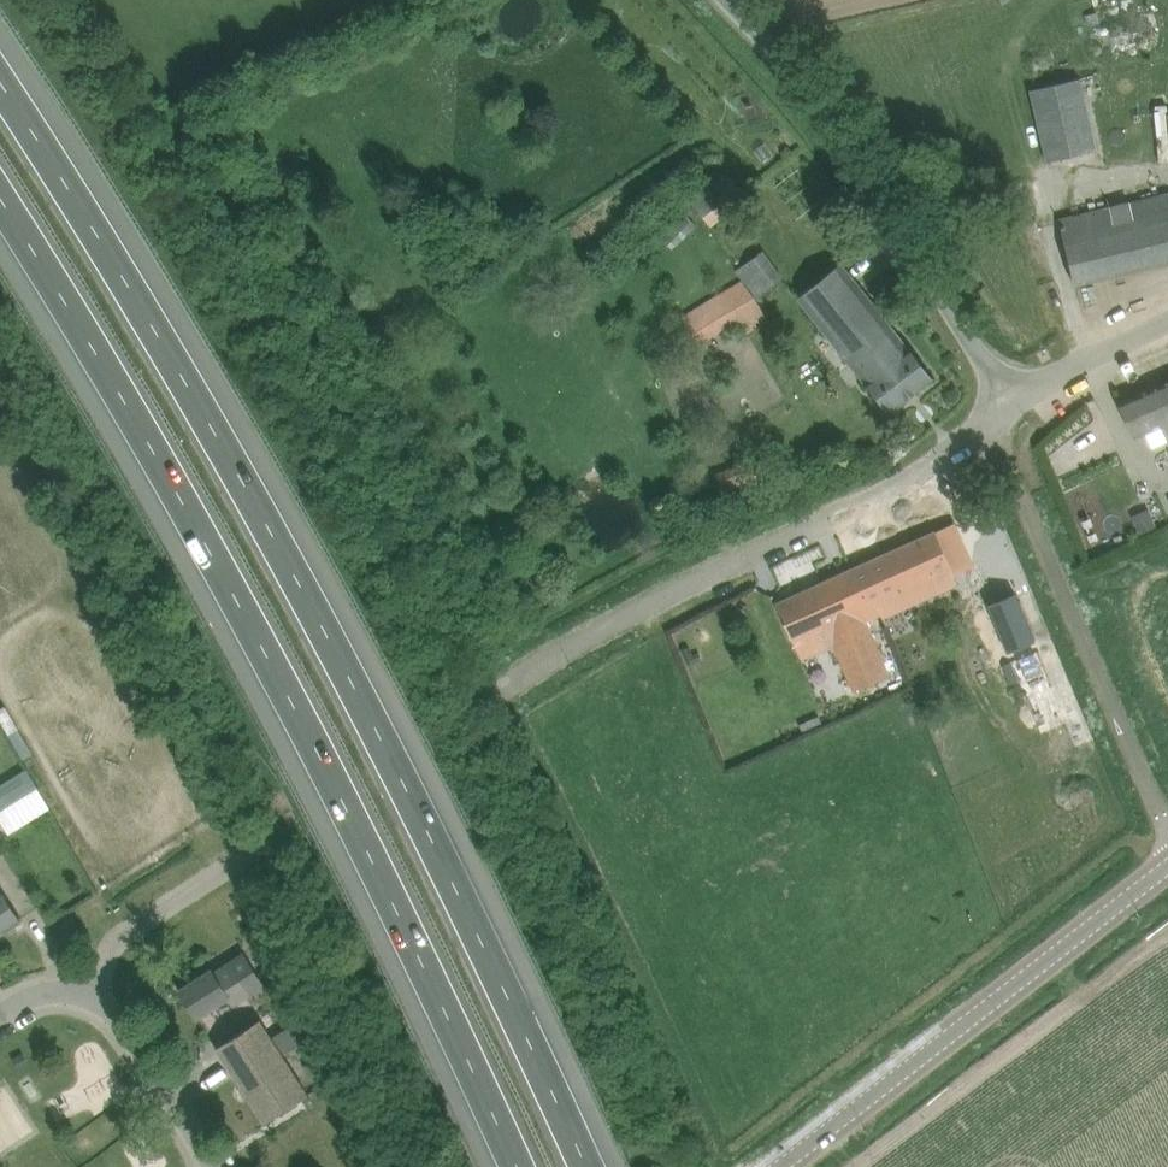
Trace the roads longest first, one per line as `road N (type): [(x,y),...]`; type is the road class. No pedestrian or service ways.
road 1 (motorway): [(586,1166),(441,859),(252,498),(106,244),(0,88)]
road 2 (motorway): [(0,203),(222,568),(378,871),(517,1166)]
road 3 (unclassified): [(1003,415),(977,350),(864,164),(732,0)]
road 4 (tertiary): [(780,1166),(1167,867)]
road 5 (unclassified): [(1167,821),(1008,463),(1003,415)]
road 6 (unclassified): [(715,571),(841,516),(1003,415)]
road 7 (residential): [(0,1015),(37,991),(92,992),(126,1024),(208,1166)]
road 8 (unclassified): [(1003,415),(1105,345),(1167,318)]

